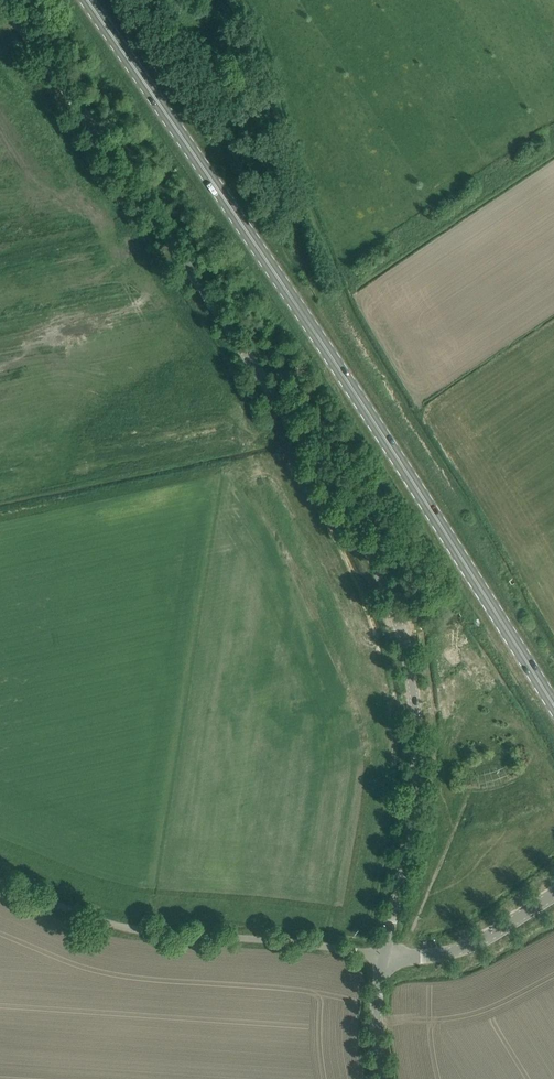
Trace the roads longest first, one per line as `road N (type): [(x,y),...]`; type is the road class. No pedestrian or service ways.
road 1 (unclassified): [(385,953),(419,761),(408,665),(377,568),(320,466),(3,0)]
road 2 (secondary): [(553,709),(79,0)]
road 3 (residential): [(0,881),(125,927),(385,953)]
road 4 (unclassified): [(553,897),(467,946),(435,955),(385,953)]
road 5 (unclassified): [(384,1078),(377,1022),(385,953)]

